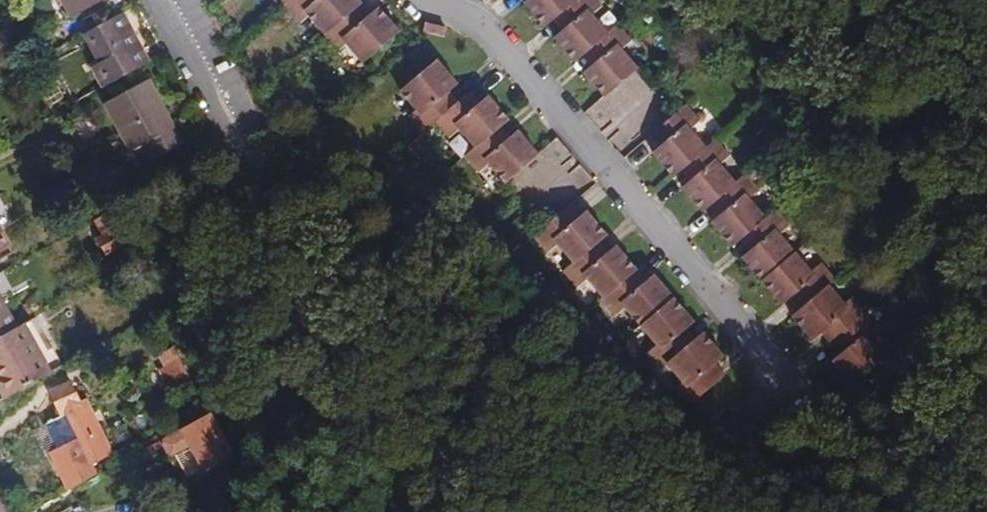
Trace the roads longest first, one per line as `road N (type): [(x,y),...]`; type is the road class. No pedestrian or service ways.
road 1 (residential): [(429,0),(464,11),(501,42),(755,343),(770,377),(769,417)]
road 2 (track): [(409,511),(272,225),(253,165)]
road 3 (track): [(986,182),(854,0)]
road 4 (track): [(742,0),(710,43),(587,144)]
road 5 (residential): [(253,165),(160,0)]

